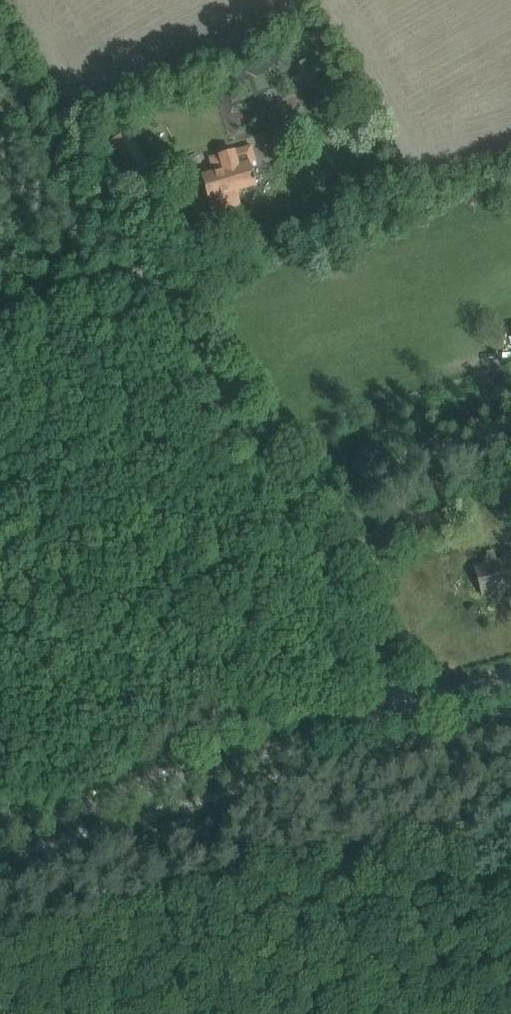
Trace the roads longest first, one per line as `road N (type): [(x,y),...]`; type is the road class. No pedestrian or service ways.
road 1 (unclassified): [(412,711),(148,272)]
road 2 (unclassified): [(0,824),(412,711)]
road 3 (track): [(148,272),(0,21)]
road 4 (unclassified): [(0,314),(148,272)]

